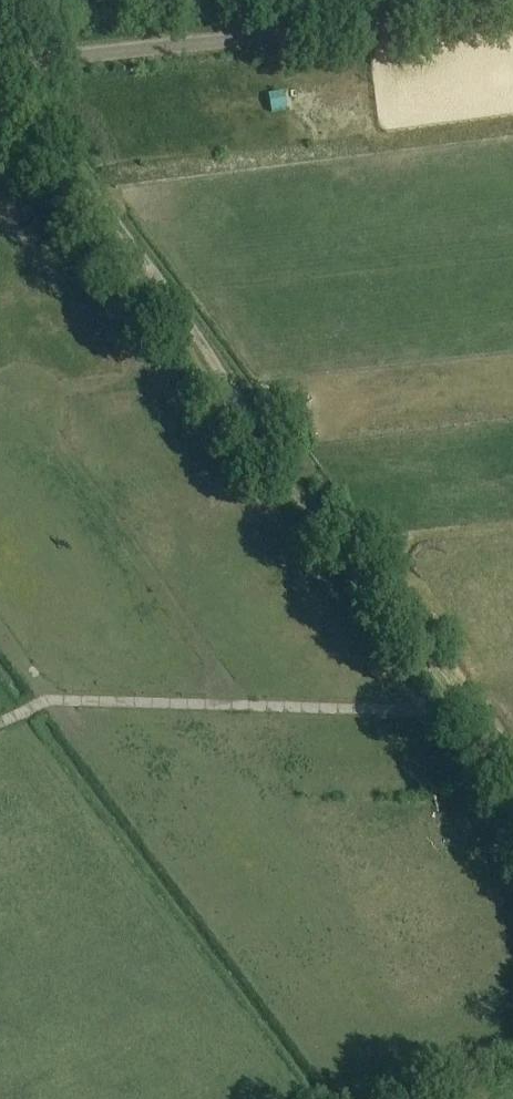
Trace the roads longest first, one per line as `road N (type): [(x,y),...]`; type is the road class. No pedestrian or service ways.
road 1 (unclassified): [(512,8),(0,63)]
road 2 (track): [(0,723),(48,700),(458,711)]

